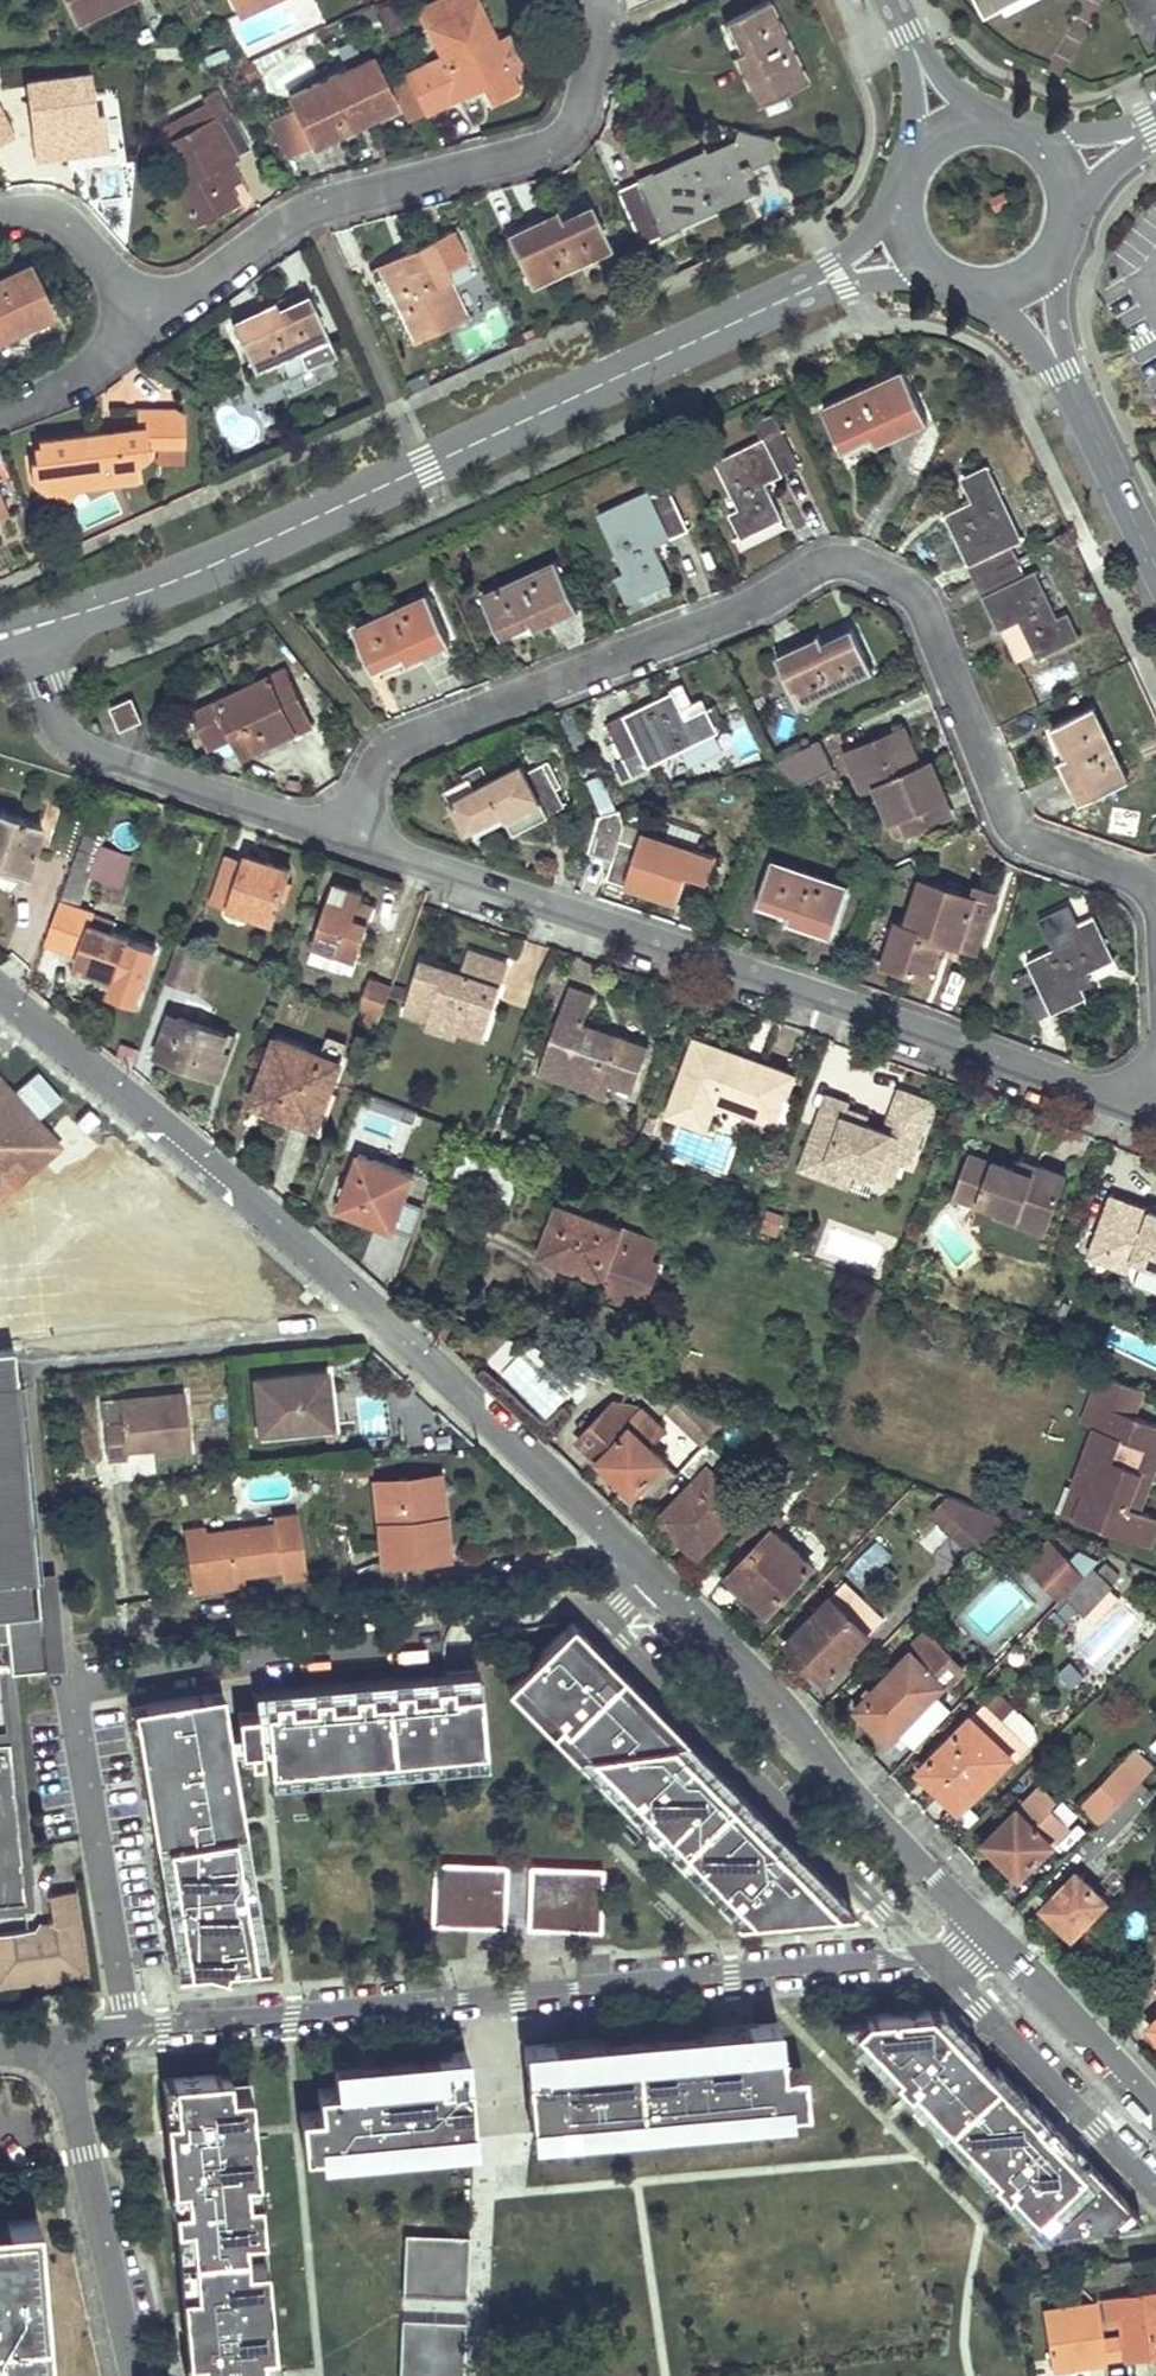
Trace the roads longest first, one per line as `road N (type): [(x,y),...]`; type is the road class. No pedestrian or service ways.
road 1 (residential): [(994,1938),(873,1822),(755,1674),(193,1150),(0,993)]
road 2 (residential): [(1155,902),(1125,872),(1013,830),(918,605),(906,589),(849,562),(821,565),(730,619),(402,741),(374,764),(348,838)]
road 3 (tertiary): [(28,628),(153,588),(845,273)]
road 4 (unclassified): [(125,2031),(811,1968),(937,1967),(970,1961),(994,1938)]
road 5 (residential): [(348,838),(1146,1110)]
road 6 (unclassified): [(428,1642),(75,1690),(125,2031)]
road 7 (residential): [(142,321),(305,208),(558,139),(574,117),(598,37),(593,0)]
road 8 (residential): [(28,628),(51,714),(67,734),(92,750),(348,838)]
road 9 (unclassified): [(132,2375),(61,2037)]
road 10 (residential): [(1155,2113),(994,1938)]
road 11 (secondary): [(1068,379),(1155,565)]
road 12 (residential): [(0,212),(25,210),(67,225),(142,321)]
road 13 (residential): [(0,413),(55,388),(142,321)]
road 14 (secondary): [(970,285),(1068,379)]
road 15 (secondary): [(1068,379),(1055,250)]
road 16 (secondary): [(911,41),(912,162)]

